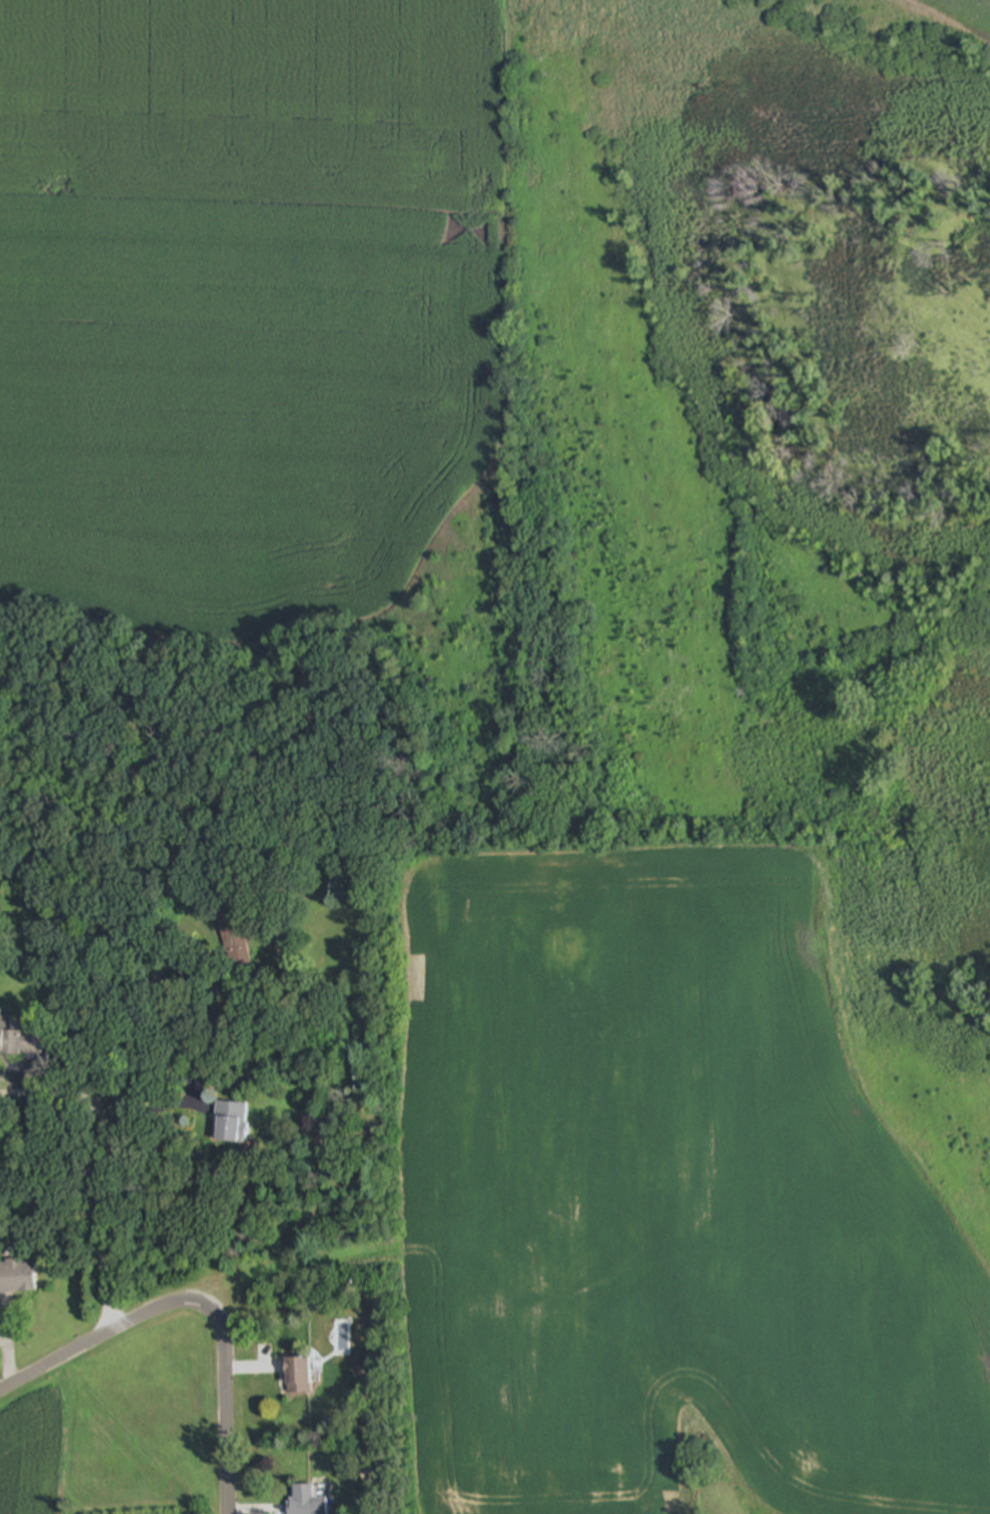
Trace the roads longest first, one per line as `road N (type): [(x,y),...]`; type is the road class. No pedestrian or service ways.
road 1 (residential): [(0,1390),(166,1305),(189,1300),(213,1309),(224,1333),(228,1513)]

